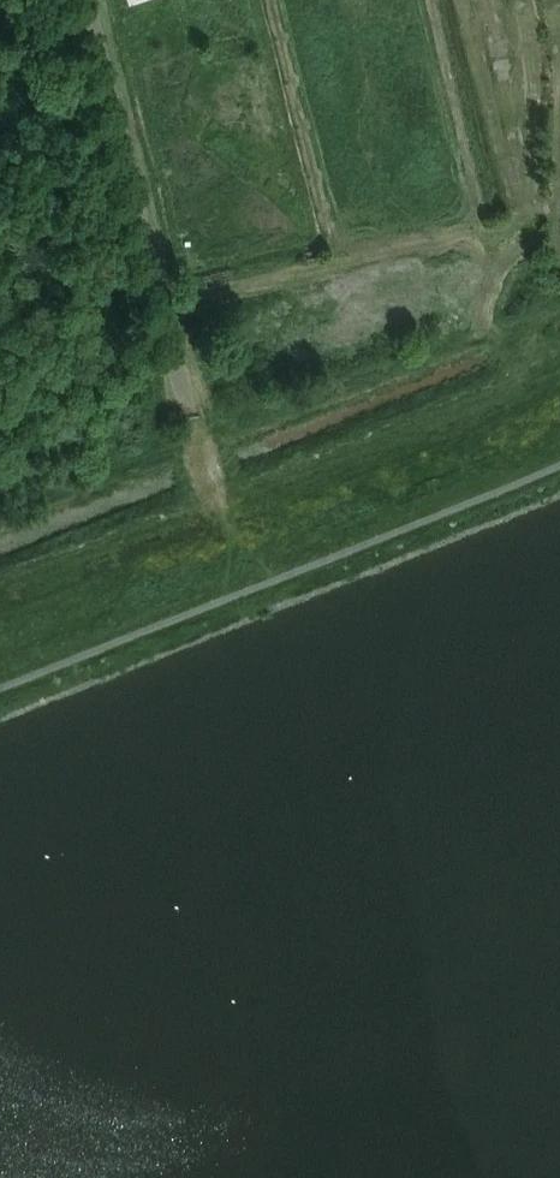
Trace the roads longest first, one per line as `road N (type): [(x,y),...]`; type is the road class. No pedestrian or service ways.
road 1 (unclassified): [(190,417),(87,0)]

